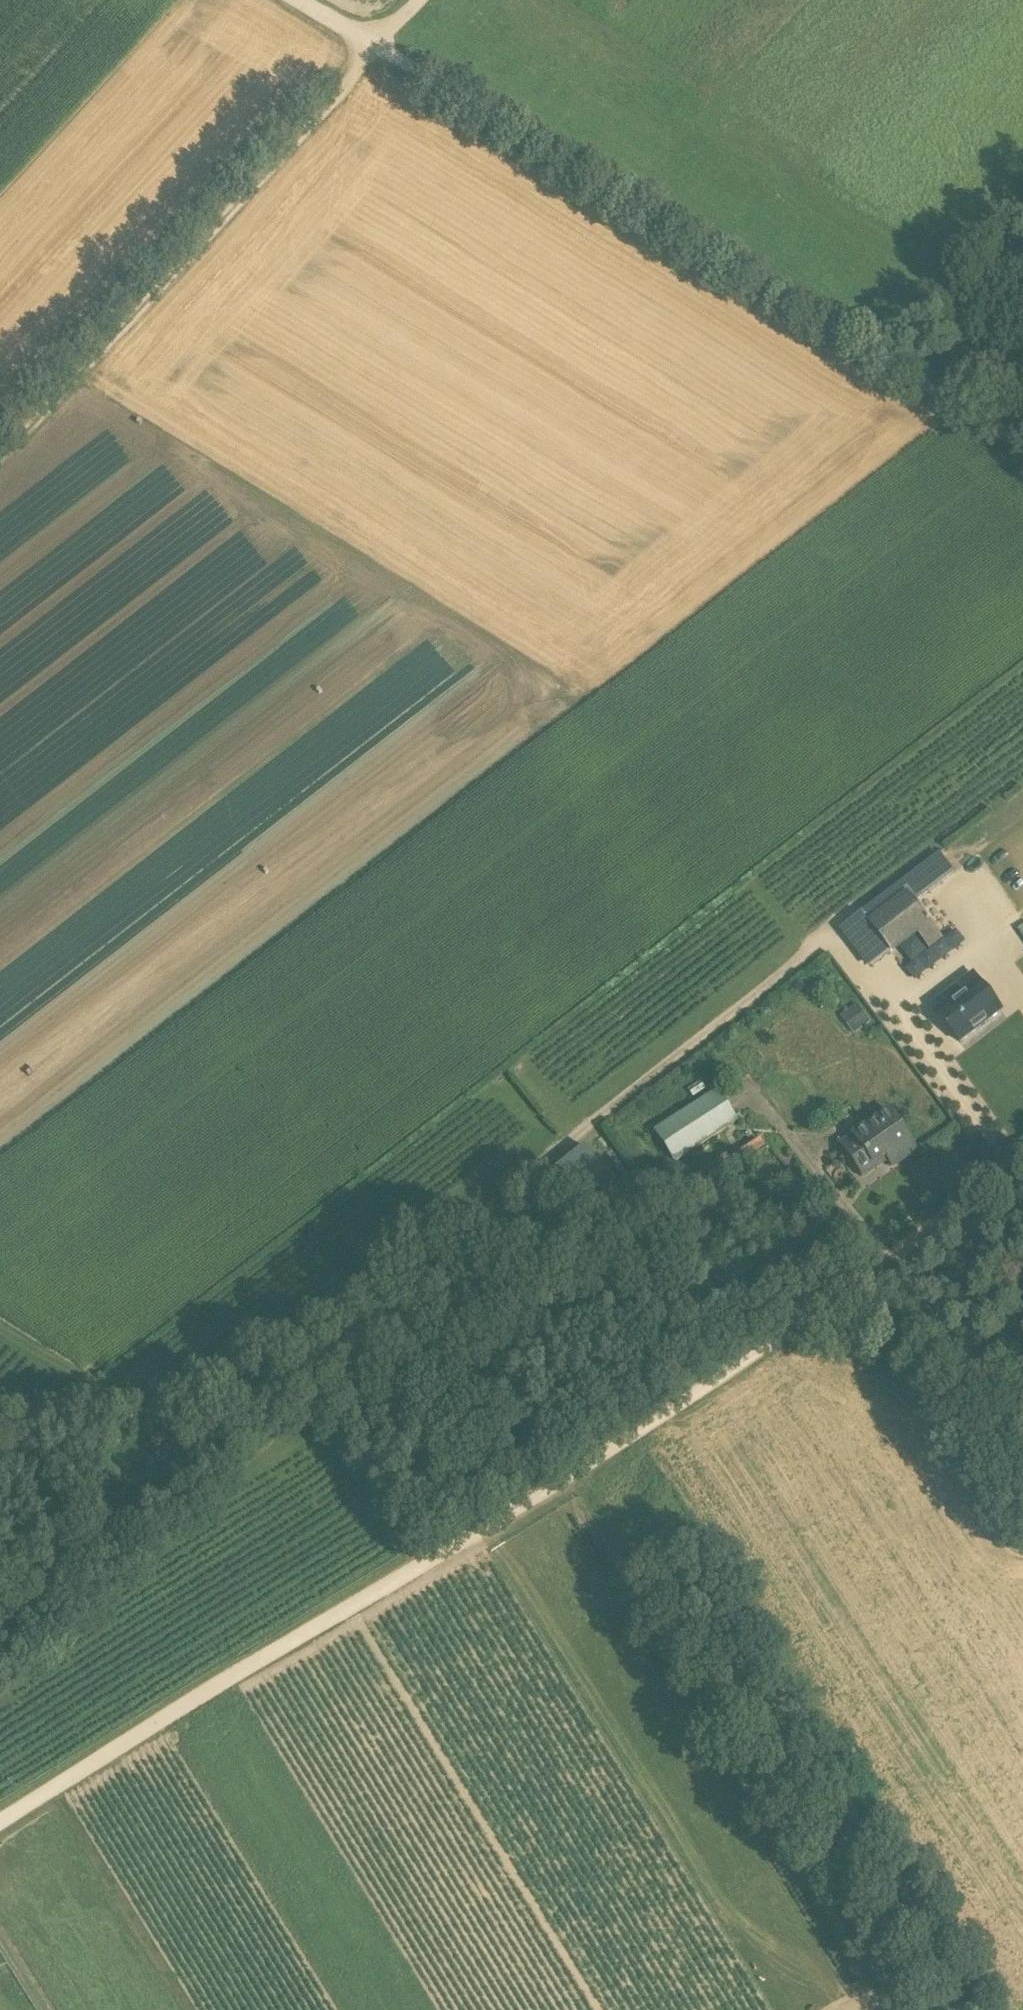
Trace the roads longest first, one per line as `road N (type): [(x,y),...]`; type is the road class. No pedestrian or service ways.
road 1 (track): [(0,1824),(222,1674),(640,1430),(1022,1170)]
road 2 (track): [(305,0),(1022,446)]
road 3 (track): [(380,46),(0,459)]

